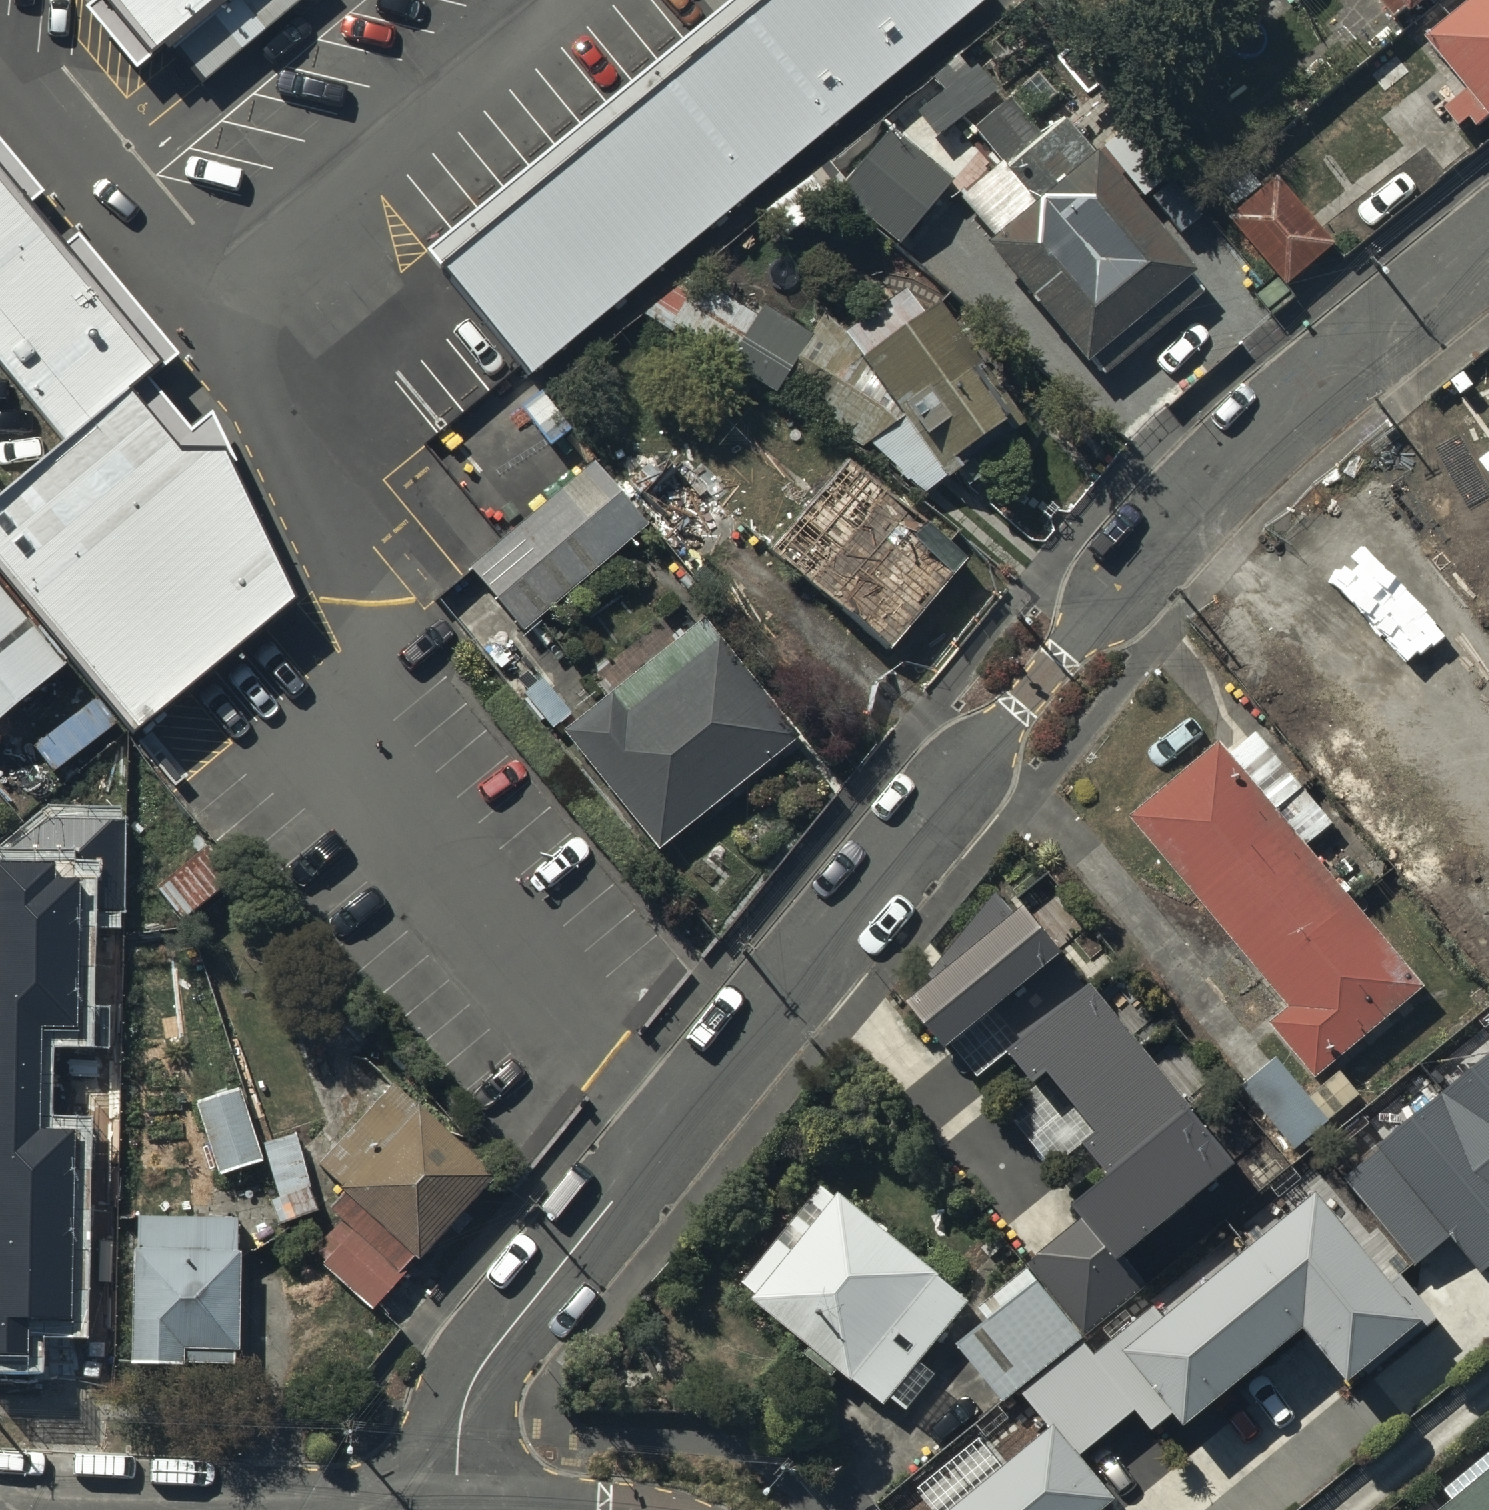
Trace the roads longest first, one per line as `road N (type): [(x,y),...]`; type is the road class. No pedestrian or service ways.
road 1 (residential): [(455,1509),(458,1423),(480,1367),(1033,680),(1259,432),(1488,245)]

